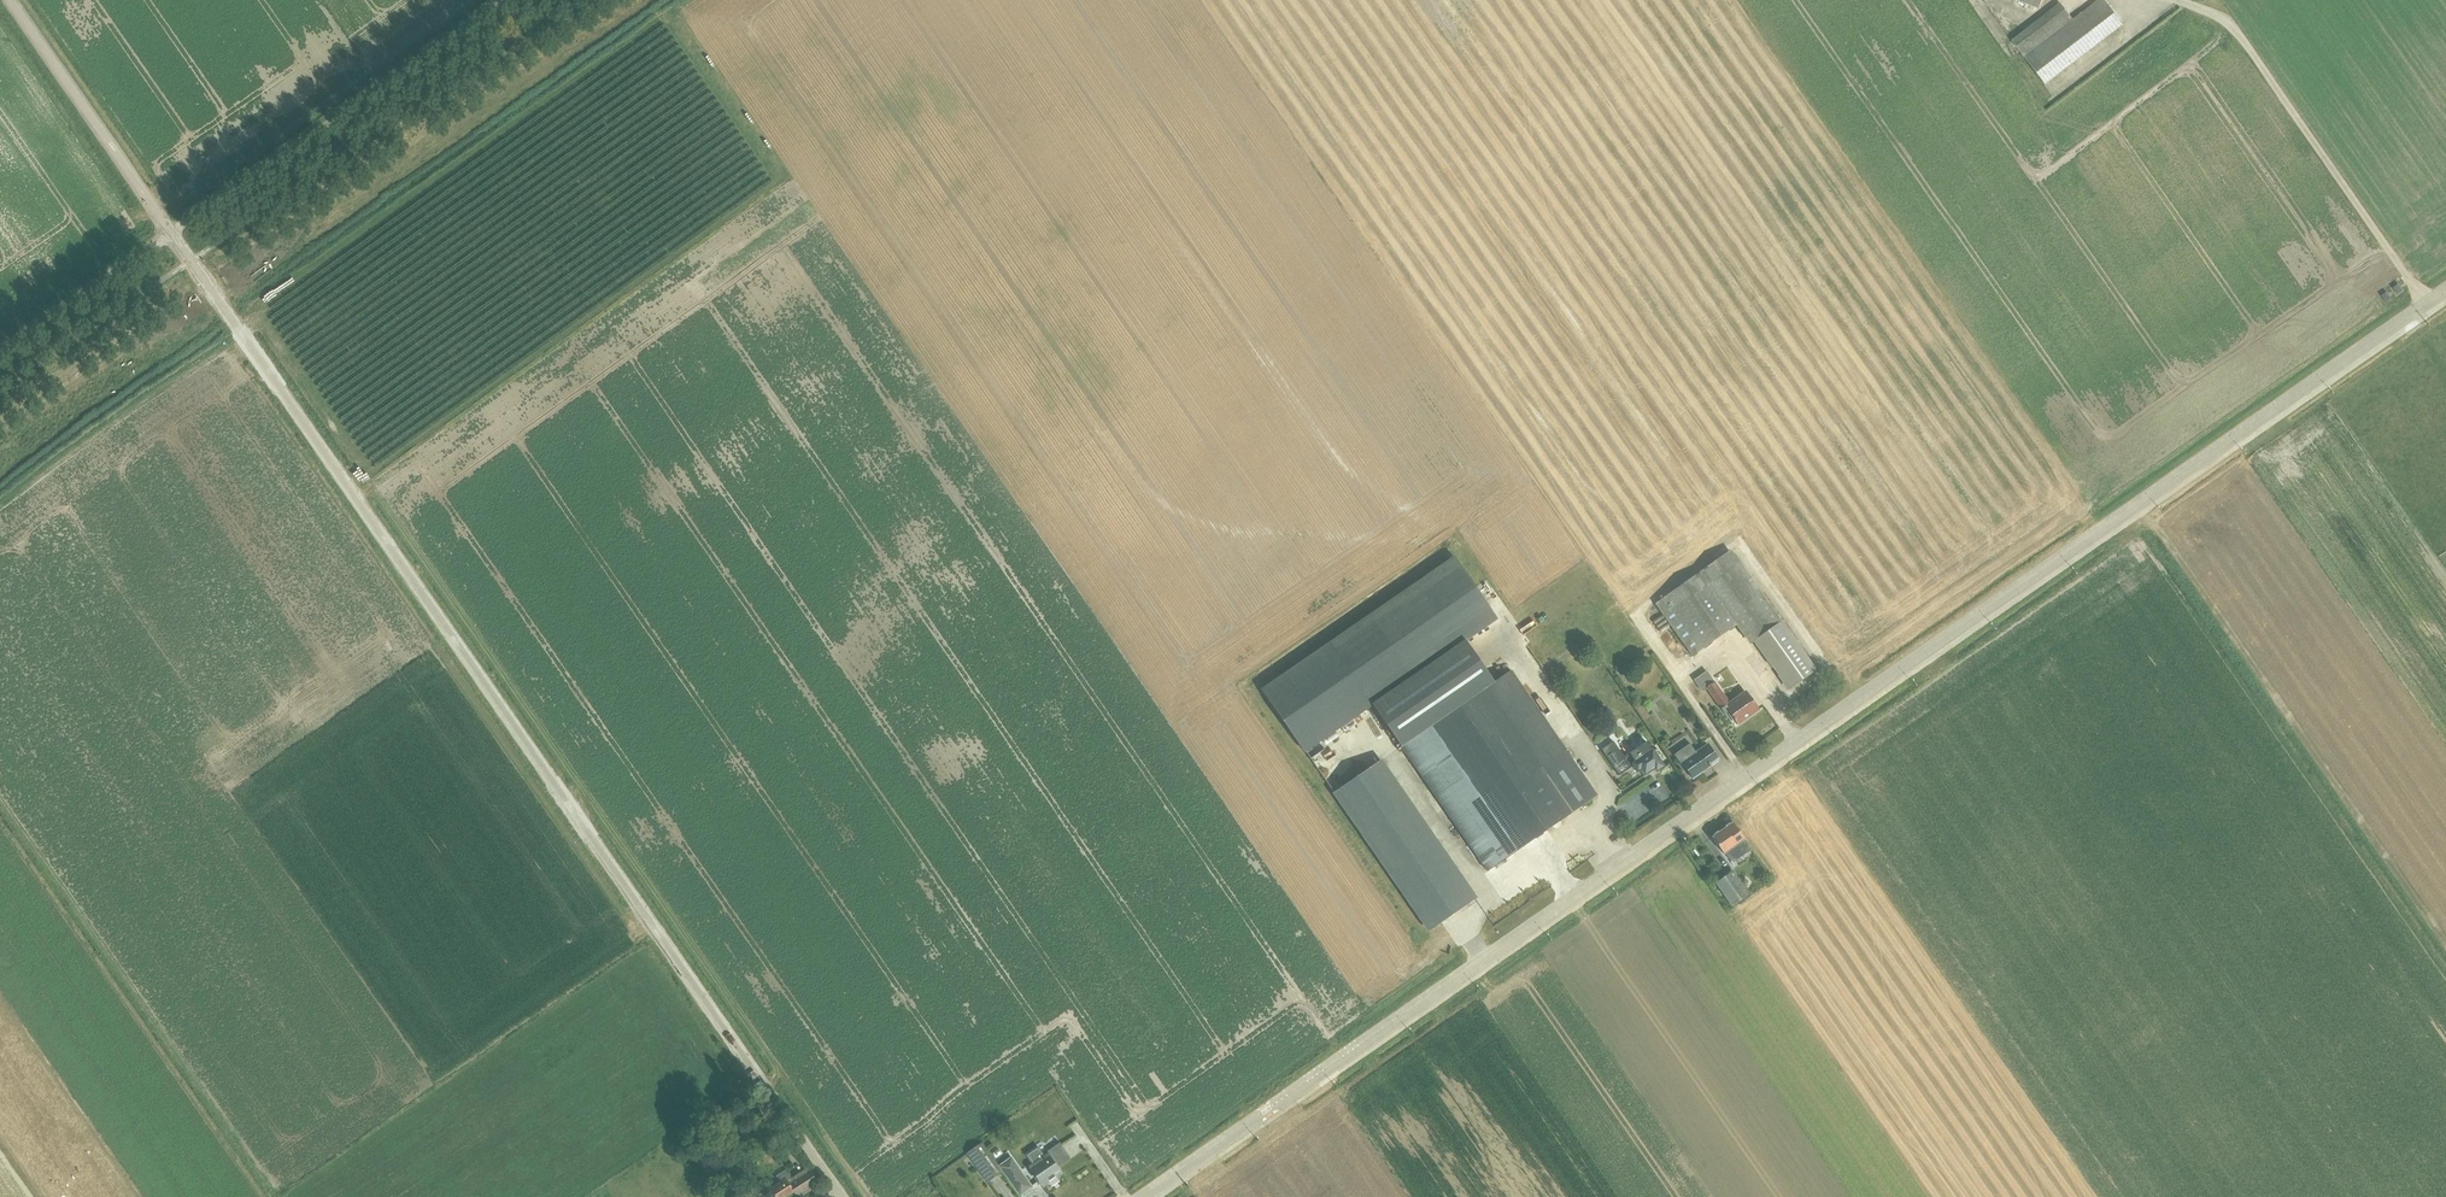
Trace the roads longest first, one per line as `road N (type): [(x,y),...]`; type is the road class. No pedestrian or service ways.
road 1 (tertiary): [(1143,1196),(2425,304)]
road 2 (unclassified): [(841,1196),(10,0)]
road 3 (track): [(508,0),(0,350)]
road 4 (track): [(2140,503),(2445,944)]
road 5 (unclassified): [(2425,304),(2235,30),(2175,0)]

